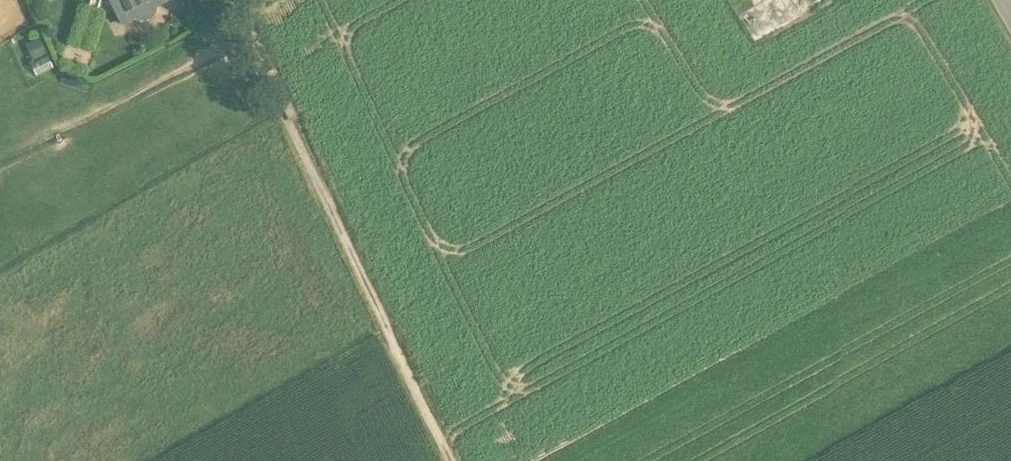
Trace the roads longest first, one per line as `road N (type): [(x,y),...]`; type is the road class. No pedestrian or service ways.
road 1 (track): [(227,0),(452,460)]

